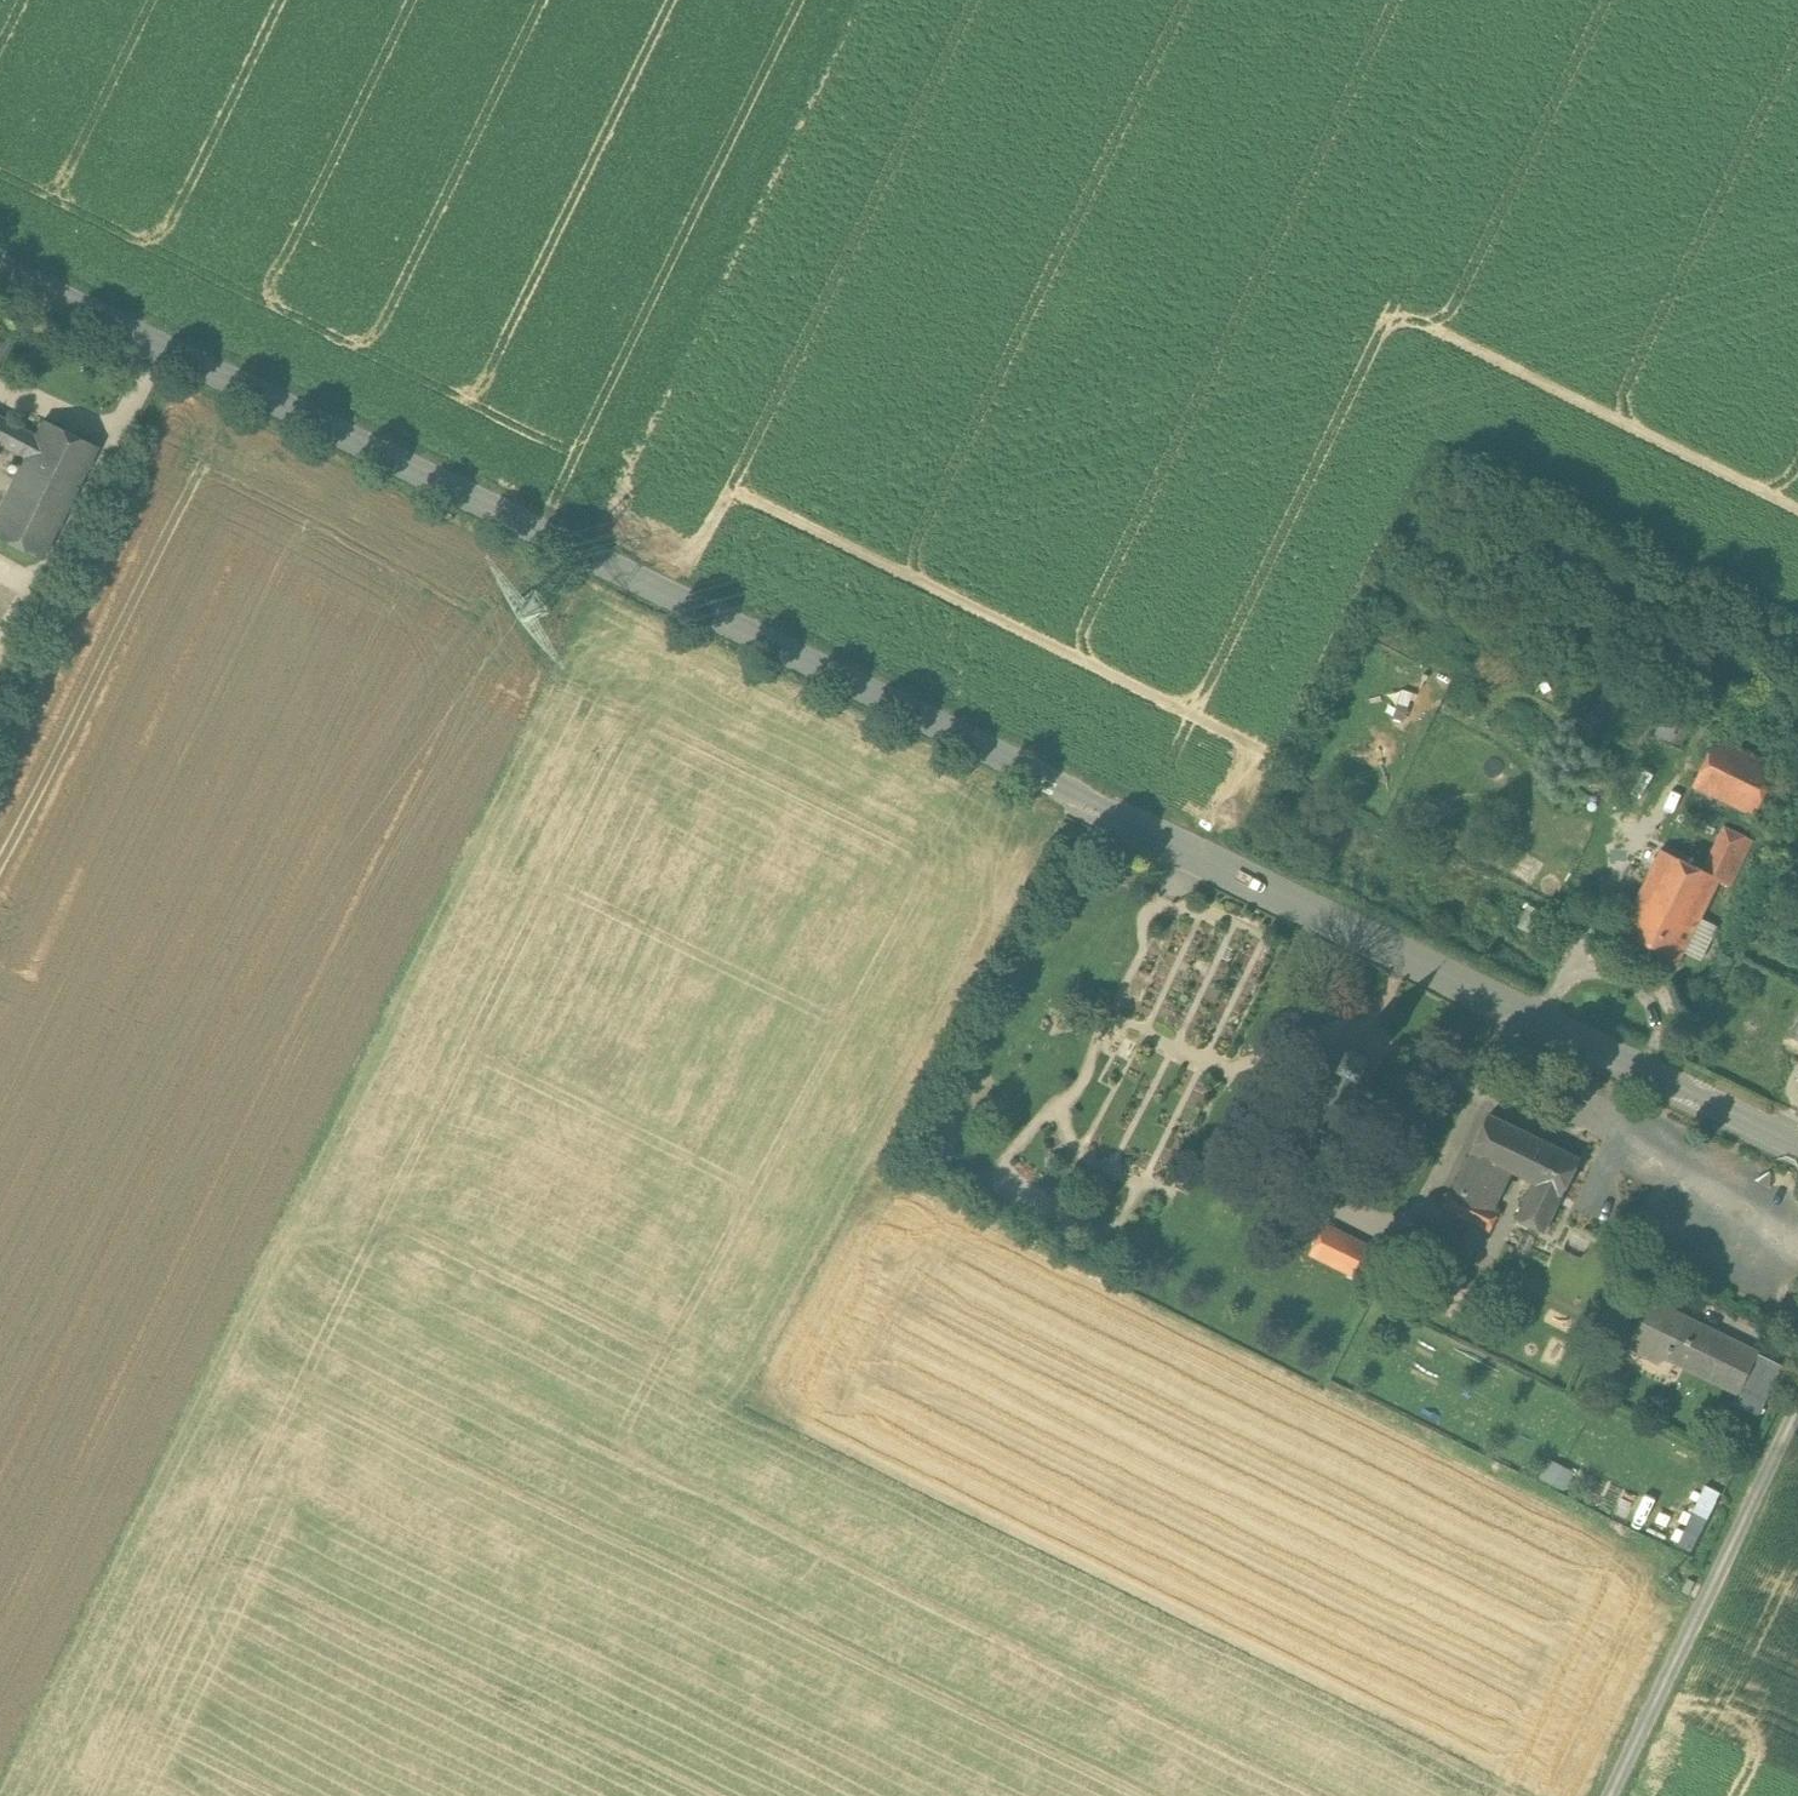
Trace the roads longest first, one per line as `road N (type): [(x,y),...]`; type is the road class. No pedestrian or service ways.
road 1 (tertiary): [(1797,1138),(0,262)]
road 2 (unclassified): [(1797,1409),(1608,1795)]

